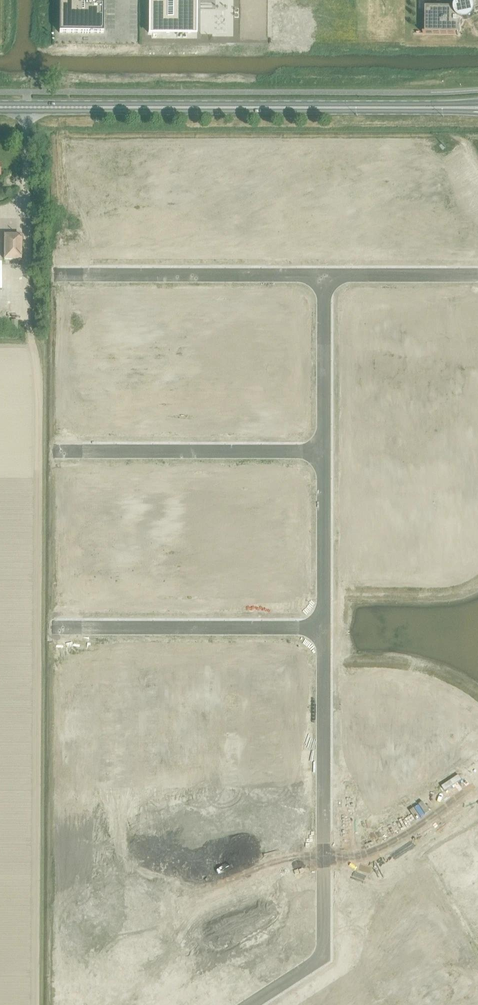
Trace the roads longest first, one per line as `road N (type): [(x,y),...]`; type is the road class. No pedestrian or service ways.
road 1 (primary): [(477,102),(0,104)]
road 2 (primary): [(0,111),(477,112)]
road 3 (unclassified): [(247,1004),(322,951),(323,627)]
road 4 (unclassified): [(49,627),(323,627)]
road 5 (unclassified): [(51,274),(324,275)]
road 6 (unclassified): [(51,450),(324,450)]
road 7 (unclassified): [(323,627),(324,450)]
road 8 (unclassified): [(324,450),(324,275)]
road 9 (unclassified): [(324,275),(477,275)]

